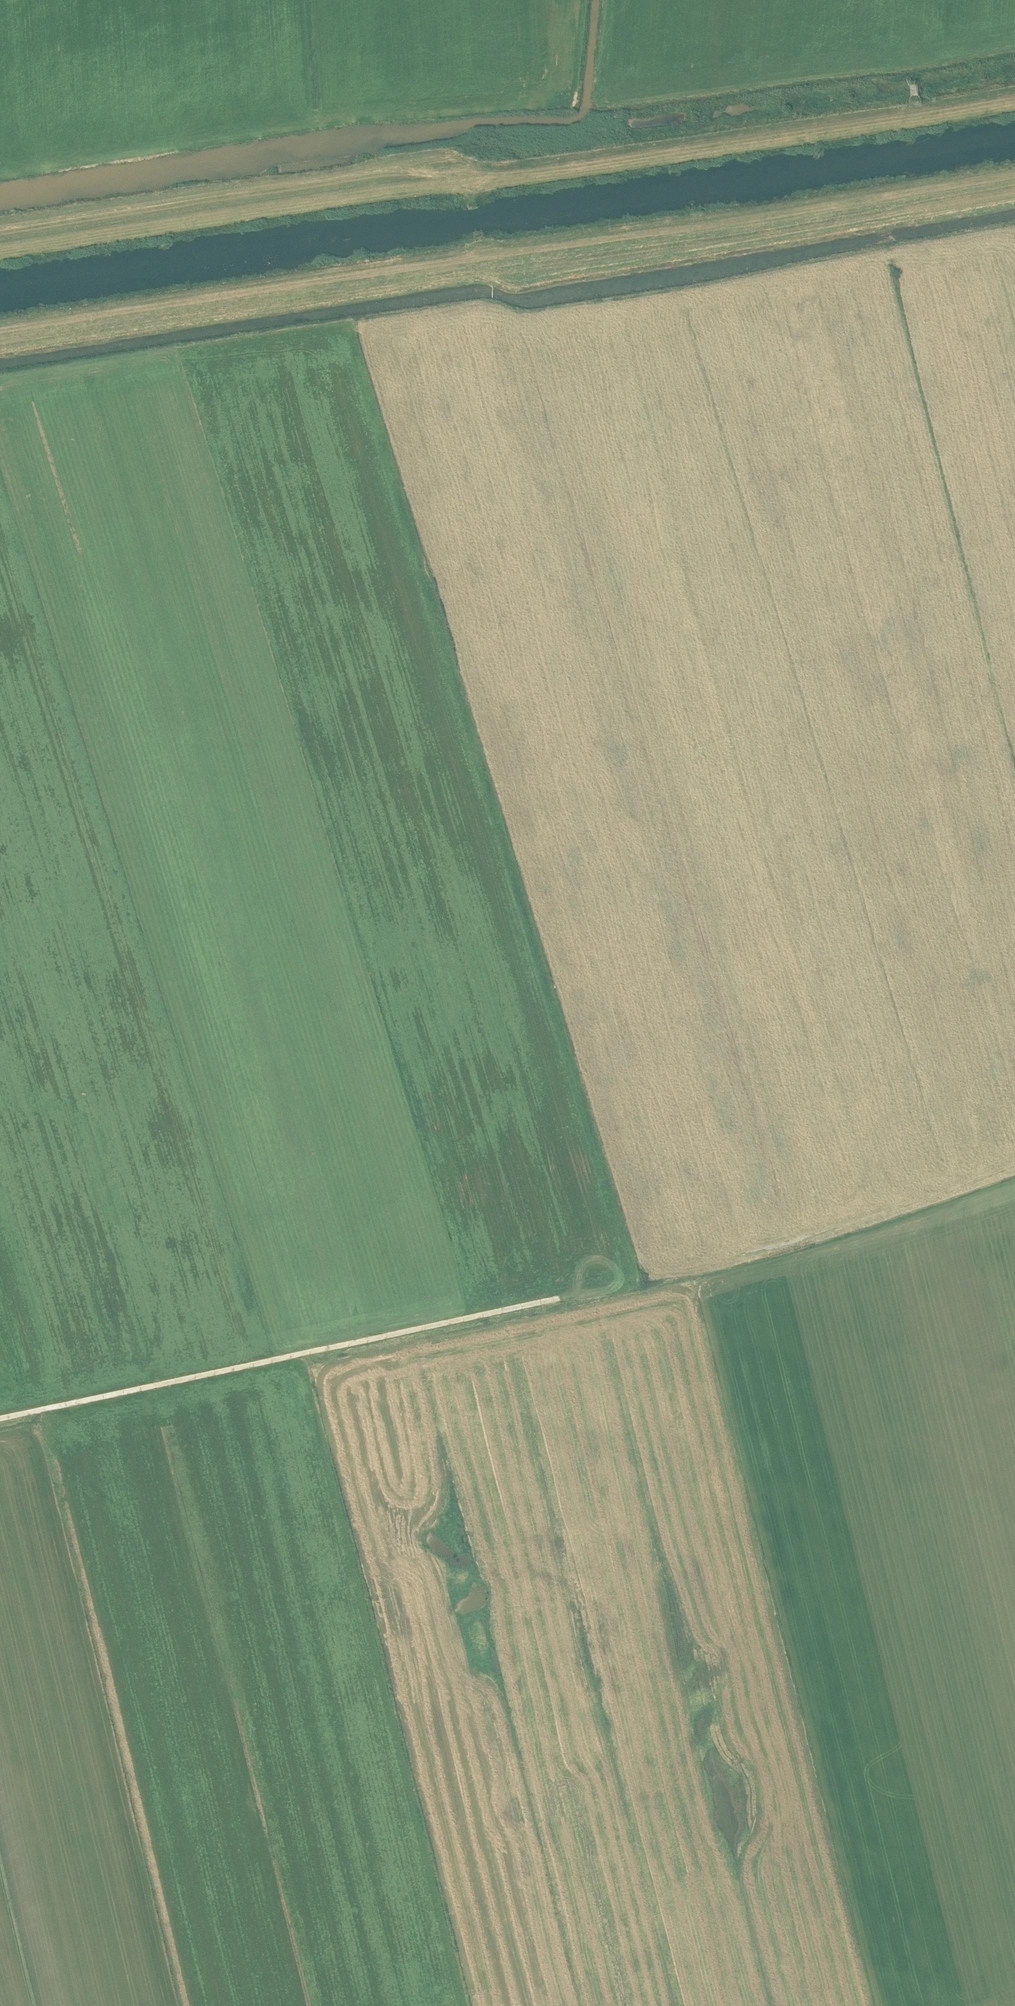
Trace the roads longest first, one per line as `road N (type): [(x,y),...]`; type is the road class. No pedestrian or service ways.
road 1 (track): [(0,1417),(556,1299)]
road 2 (track): [(1014,1161),(744,1252)]

